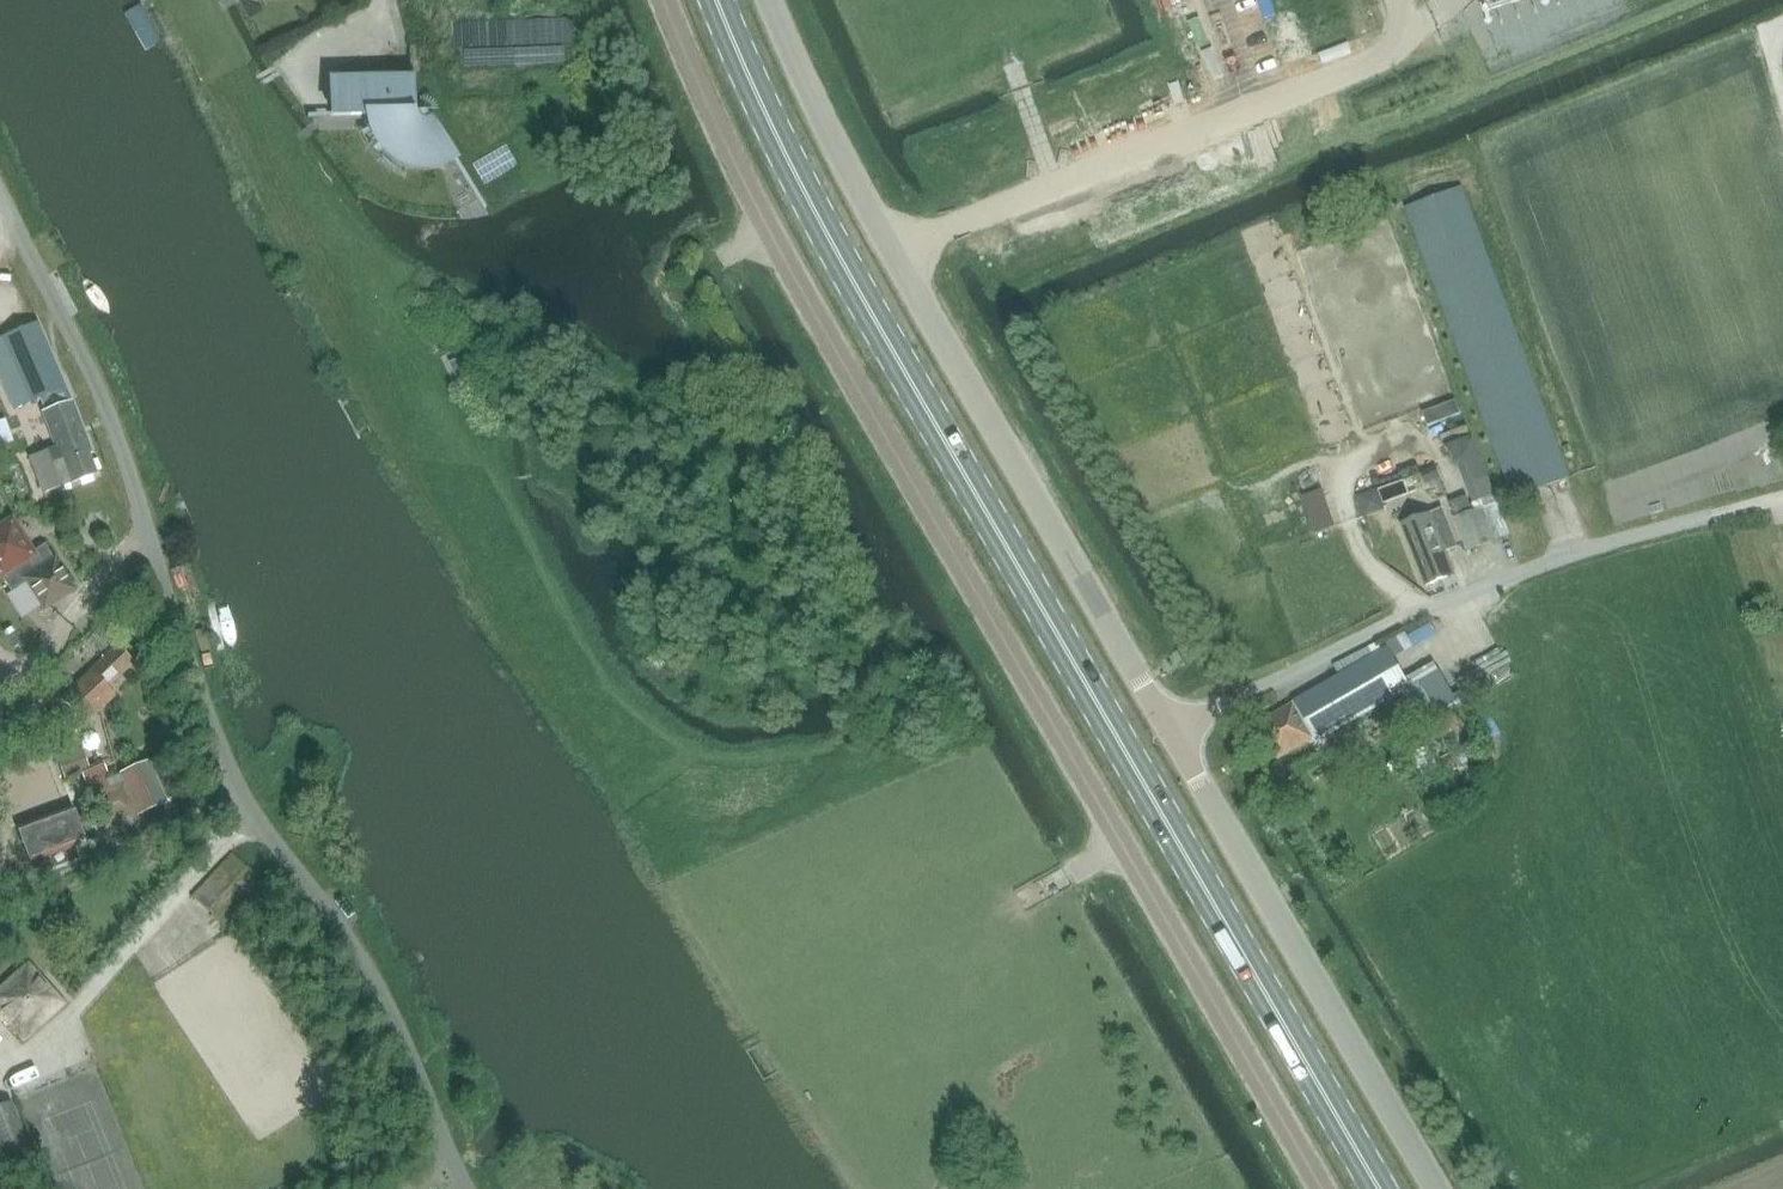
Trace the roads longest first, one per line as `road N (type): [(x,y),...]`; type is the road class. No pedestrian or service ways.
road 1 (primary): [(1379,1188),(811,205),(717,0)]
road 2 (unclassified): [(665,0),(791,272),(1321,1188)]
road 3 (residential): [(468,1188),(370,970),(243,796),(190,670),(105,406),(0,195)]
road 4 (unclassified): [(1173,734),(896,256),(770,0)]
road 5 (unclassified): [(1173,734),(1472,592),(1782,493)]
road 6 (unclassified): [(1439,1188),(1173,734)]

